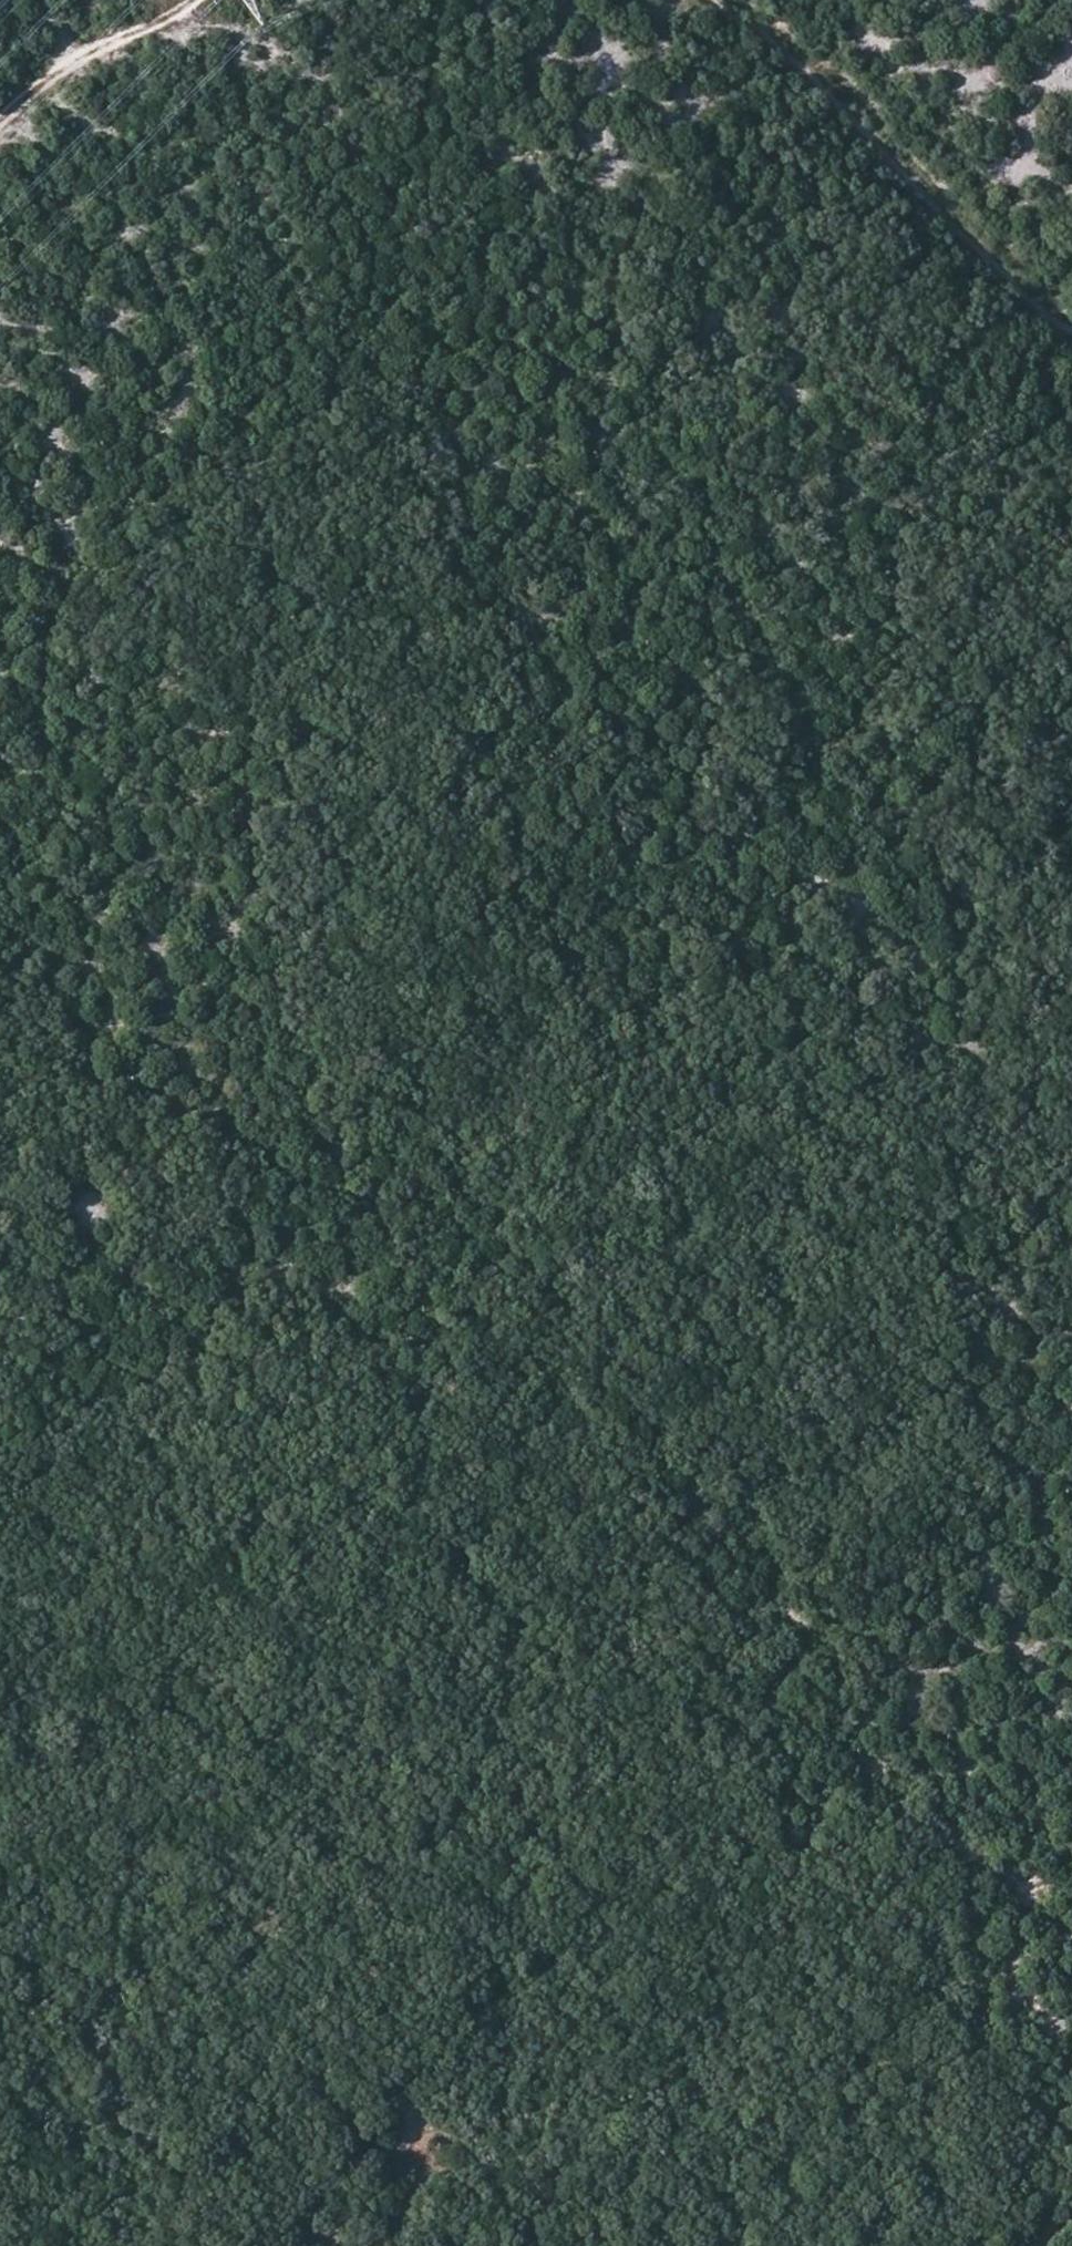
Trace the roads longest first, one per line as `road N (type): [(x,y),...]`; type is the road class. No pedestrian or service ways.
road 1 (track): [(1071,305),(994,249),(717,0)]
road 2 (track): [(189,0),(162,23),(72,63),(0,123)]

